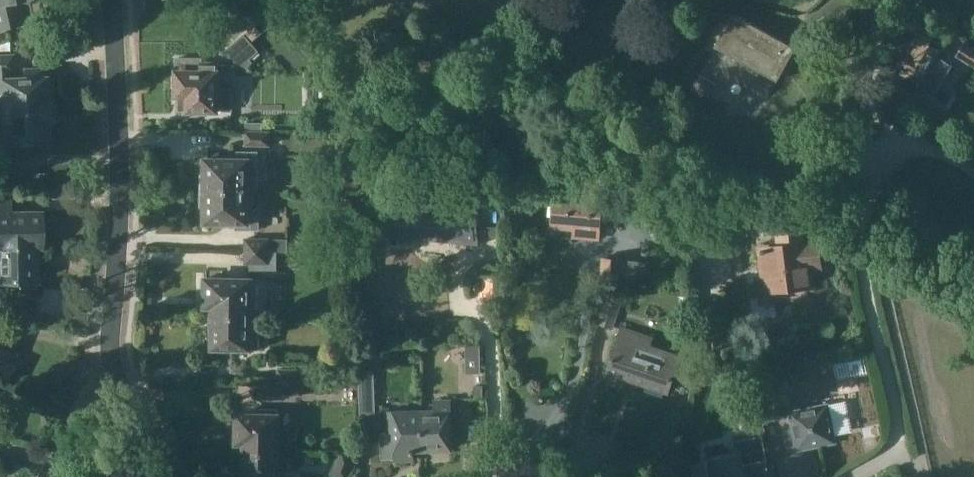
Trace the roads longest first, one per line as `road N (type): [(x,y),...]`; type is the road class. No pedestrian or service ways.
road 1 (track): [(898,453),(856,209),(880,0)]
road 2 (residential): [(109,362),(123,203),(109,0)]
road 3 (residential): [(44,476),(109,362)]
road 4 (residential): [(171,476),(109,362)]
road 5 (track): [(973,180),(924,154),(860,148)]

